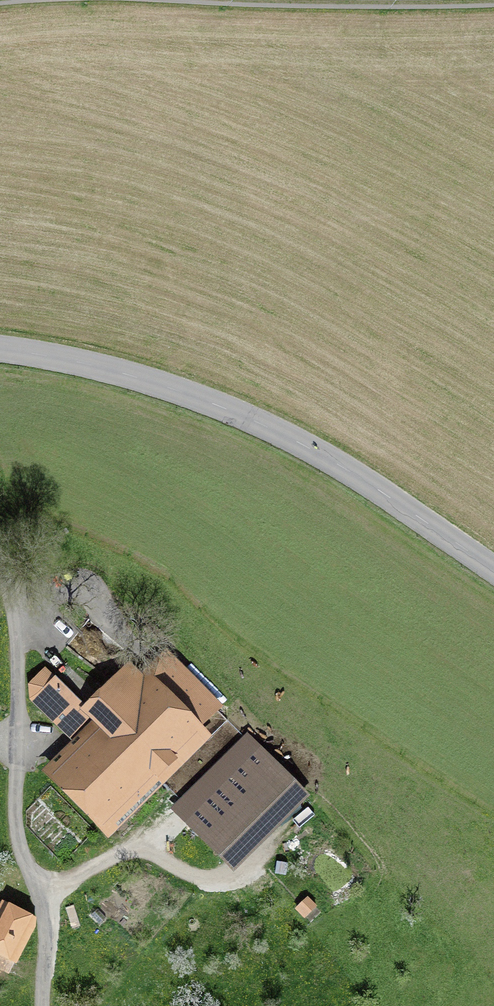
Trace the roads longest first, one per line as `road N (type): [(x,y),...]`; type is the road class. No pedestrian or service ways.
road 1 (tertiary): [(0,352),(121,368),(253,421),(349,472),(493,570)]
road 2 (unclassified): [(43,1005),(42,913),(15,824),(17,642),(0,569)]

